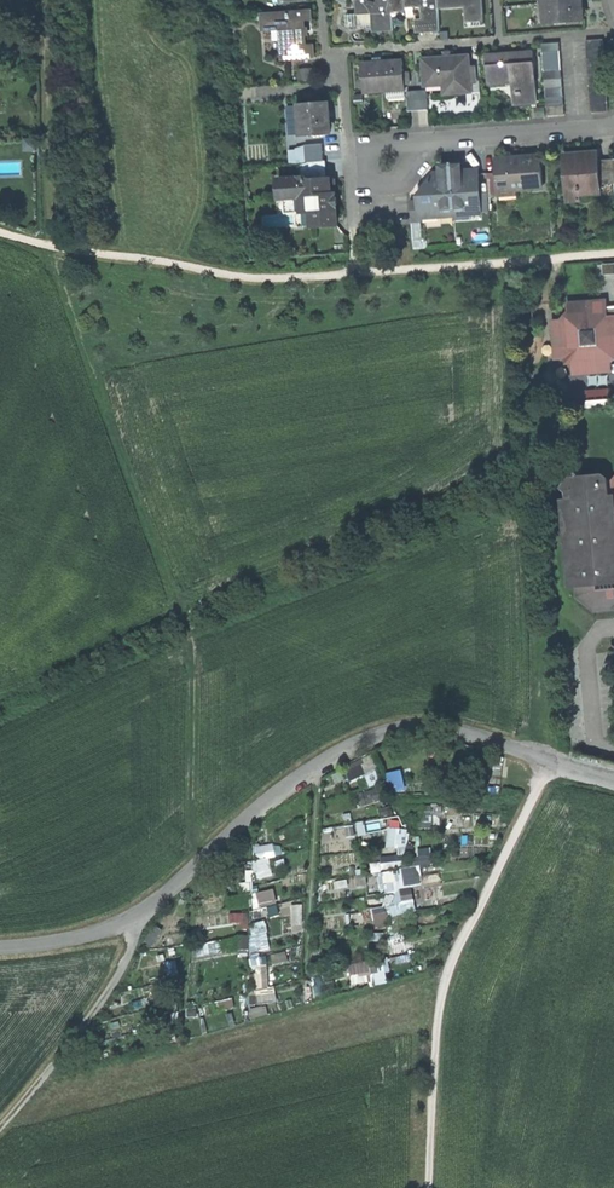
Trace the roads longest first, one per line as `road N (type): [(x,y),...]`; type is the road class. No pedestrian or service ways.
road 1 (residential): [(613,778),(460,733),(380,739),(290,786),(135,922),(75,943),(0,949)]
road 2 (track): [(197,871),(197,642),(55,244)]
road 3 (track): [(553,761),(449,984),(435,1187)]
road 4 (residential): [(613,123),(346,143)]
road 5 (track): [(0,1128),(63,1061),(127,970),(135,922)]

